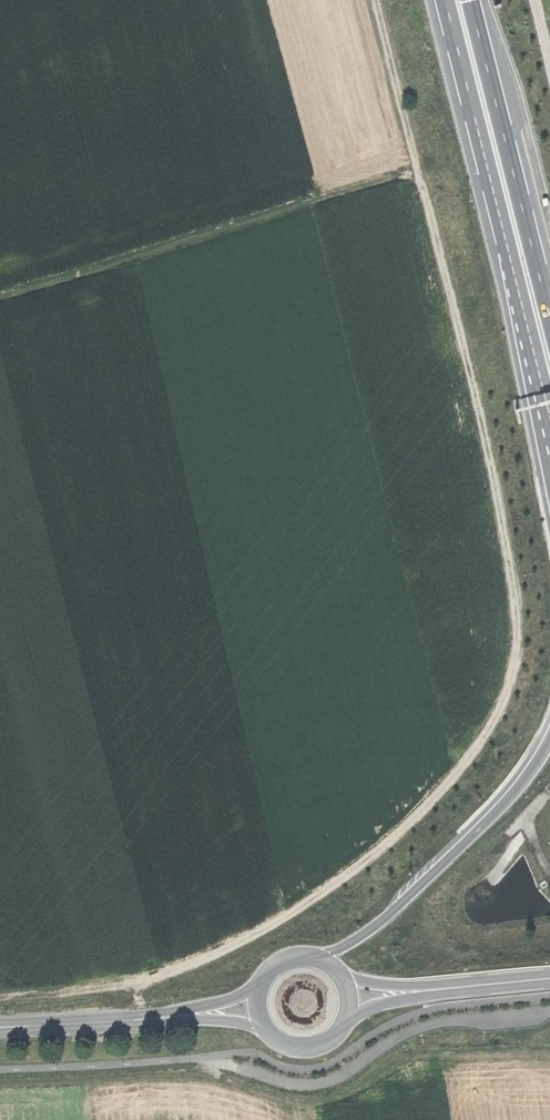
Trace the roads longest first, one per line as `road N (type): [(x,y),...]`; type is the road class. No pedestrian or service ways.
road 1 (track): [(0,988),(119,982),(244,936),(345,874),(411,821),(470,757),(502,706),(518,628),(500,506),(375,0)]
road 2 (track): [(0,1081),(200,1073),(310,1102),(354,1090),(403,1060),(549,1055)]
road 3 (track): [(417,168),(0,297)]
road 4 (track): [(549,1012),(423,1029),(319,1085),(279,1082),(199,1057)]
road 5 (trunk): [(549,738),(498,809),(395,910),(316,957)]
road 6 (trunk): [(445,0),(524,313)]
road 7 (trunk): [(547,307),(470,0)]
road 8 (secondary): [(0,1026),(186,1016)]
road 9 (trunk): [(524,313),(549,480)]

